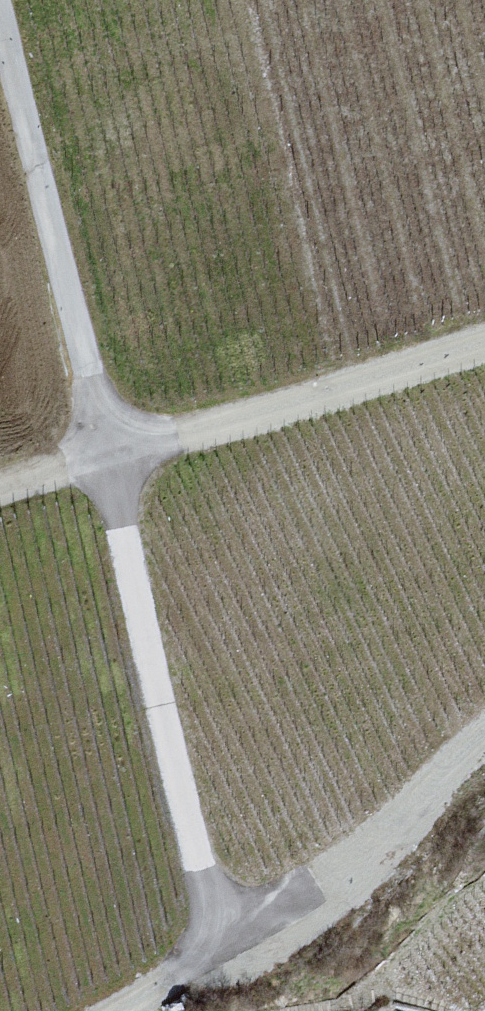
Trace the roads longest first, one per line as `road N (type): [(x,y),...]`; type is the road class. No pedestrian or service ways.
road 1 (track): [(3,0),(118,448),(218,933)]
road 2 (track): [(484,327),(0,486)]
road 3 (track): [(442,751),(218,933),(84,1010)]

